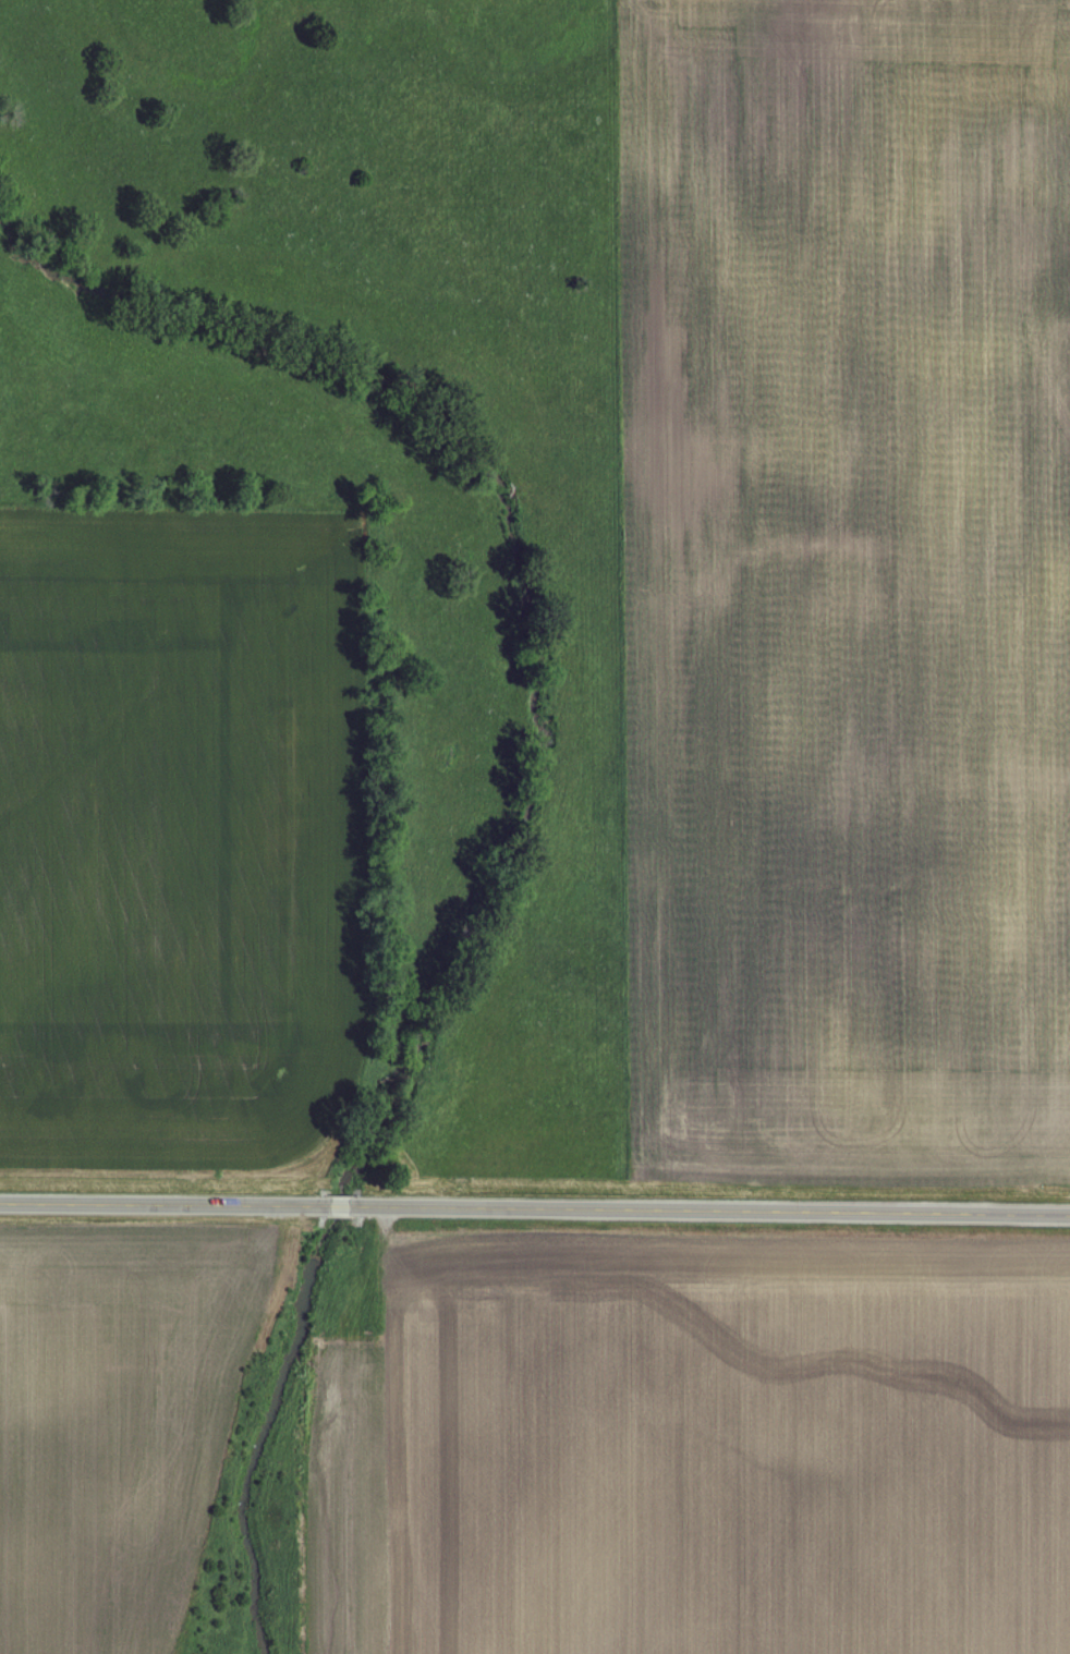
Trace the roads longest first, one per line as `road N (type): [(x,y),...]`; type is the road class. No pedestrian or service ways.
road 1 (secondary): [(1069,1214),(0,1200)]

